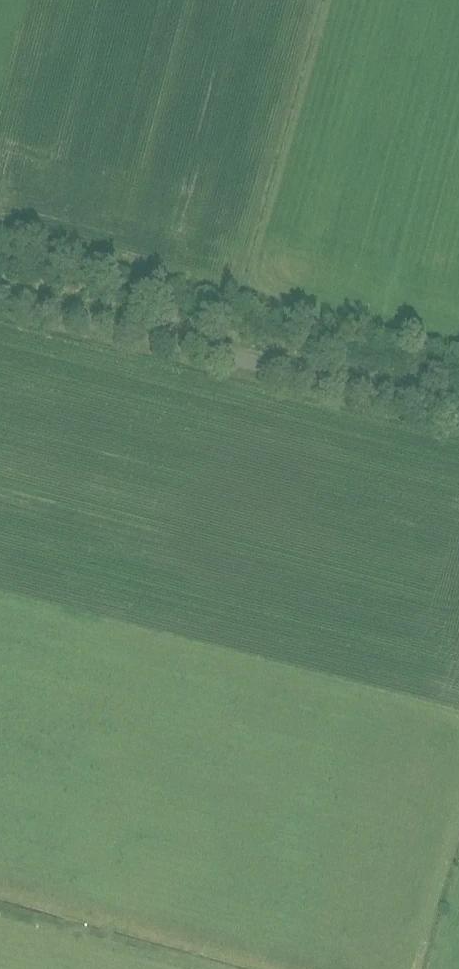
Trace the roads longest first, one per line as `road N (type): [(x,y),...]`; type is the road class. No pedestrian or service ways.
road 1 (unclassified): [(458,418),(0,299)]

